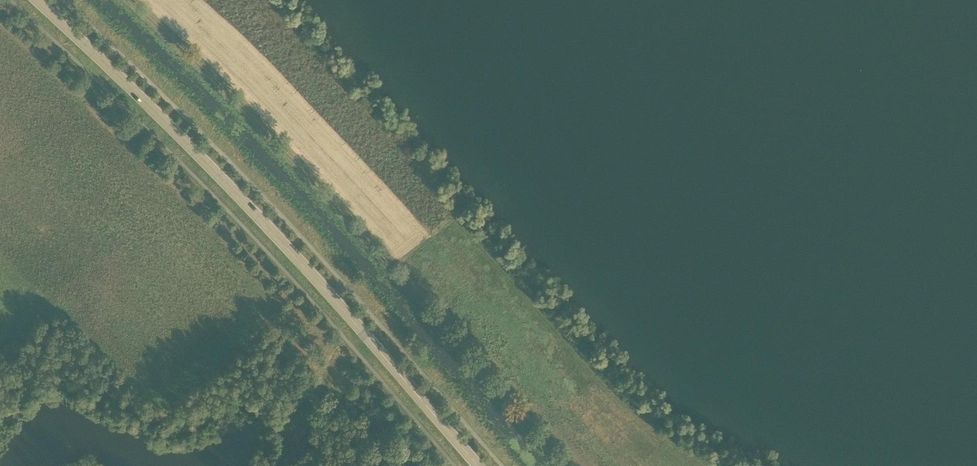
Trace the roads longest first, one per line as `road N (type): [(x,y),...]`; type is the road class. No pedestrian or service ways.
road 1 (secondary): [(478,465),(280,238),(34,0)]

